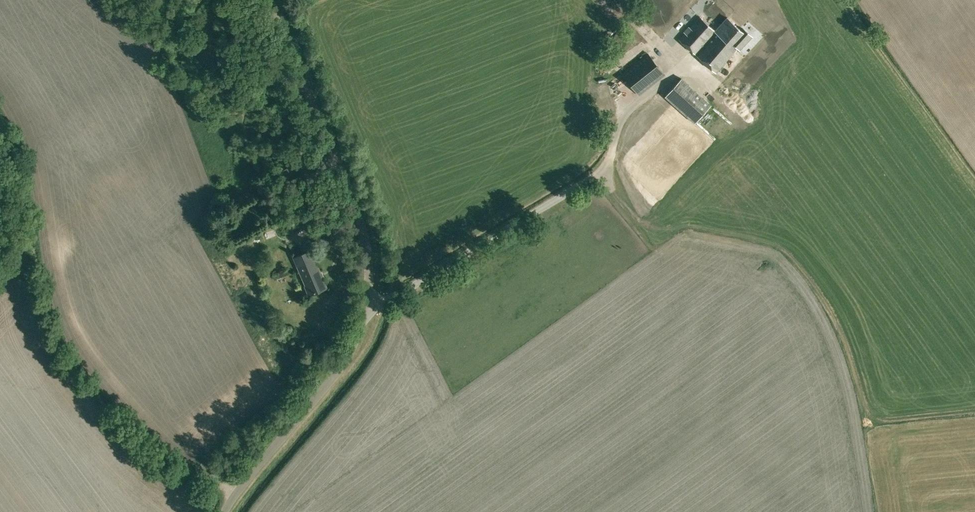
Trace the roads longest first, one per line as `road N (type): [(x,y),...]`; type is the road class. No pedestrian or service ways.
road 1 (unclassified): [(226,511),(350,353),(367,305),(359,197),(271,0)]

